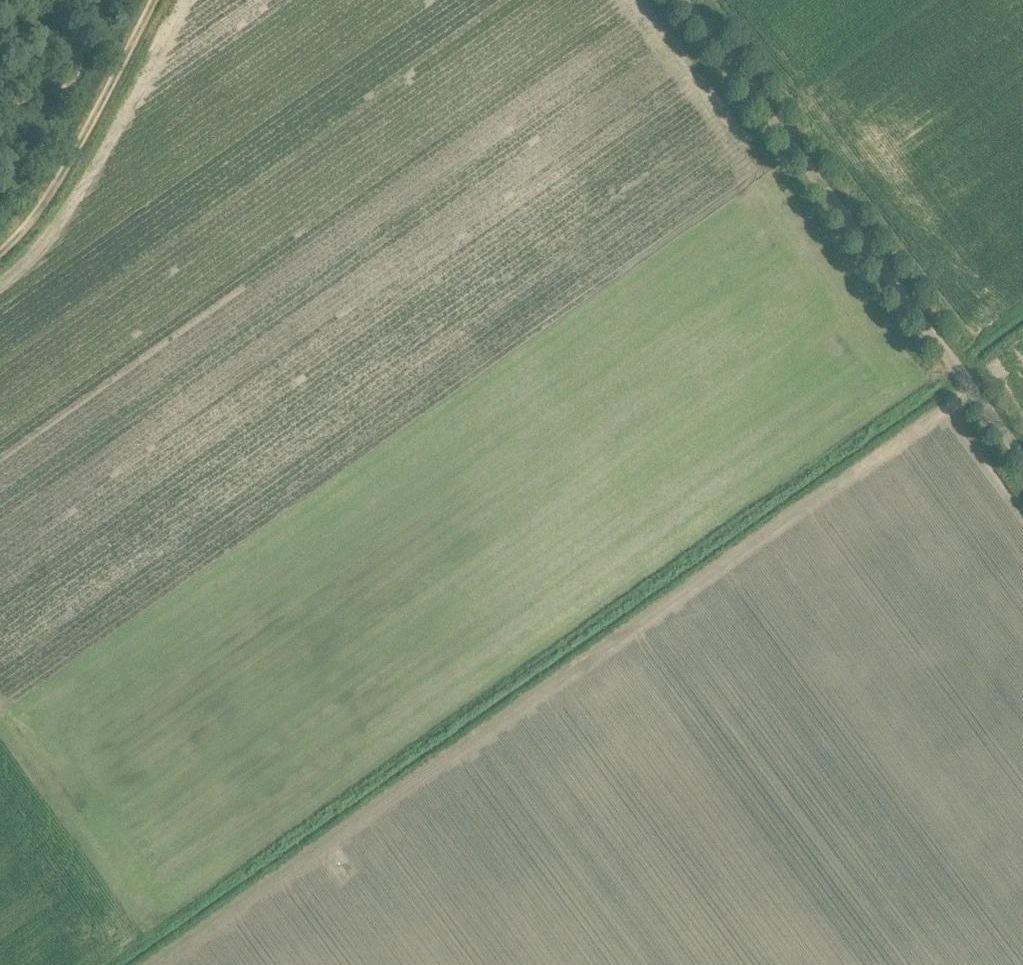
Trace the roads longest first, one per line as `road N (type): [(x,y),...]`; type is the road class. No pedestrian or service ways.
road 1 (unclassified): [(1022,450),(686,0)]
road 2 (track): [(0,259),(50,199),(155,0)]

